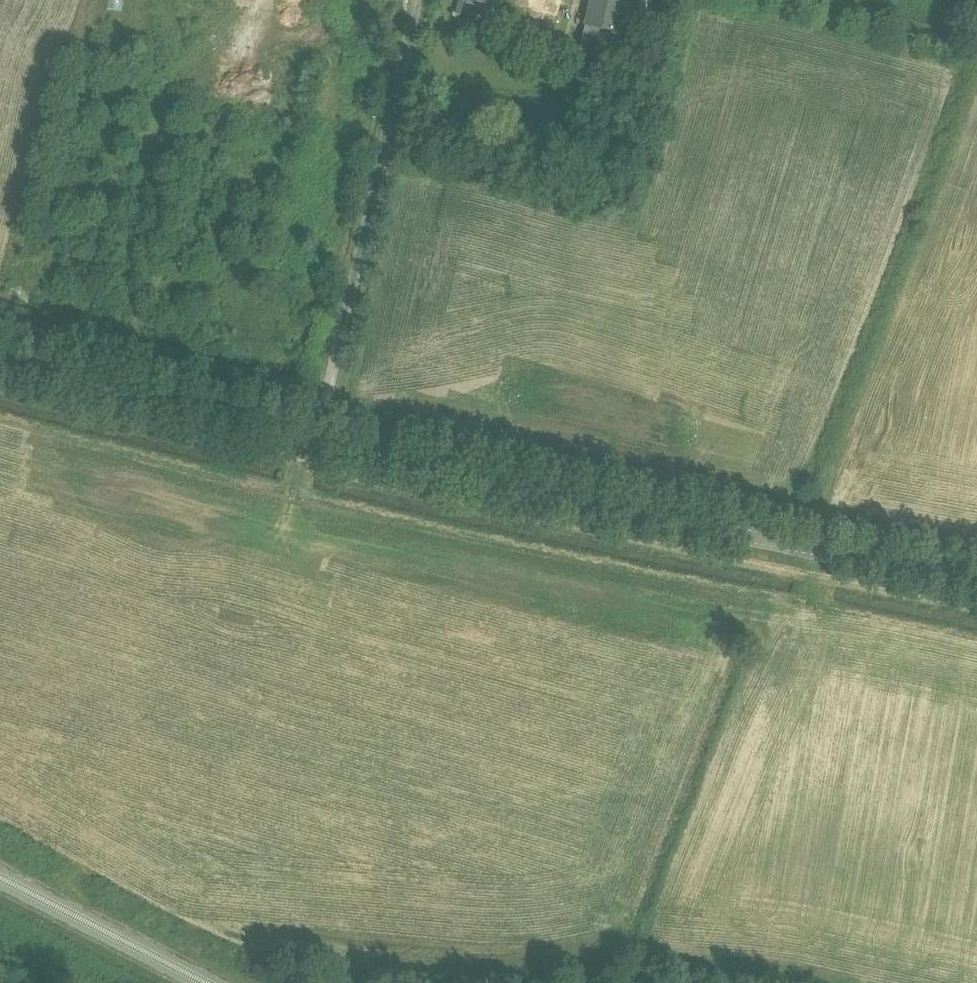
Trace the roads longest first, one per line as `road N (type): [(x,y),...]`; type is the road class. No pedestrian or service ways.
road 1 (unclassified): [(976,579),(512,486),(0,359)]

